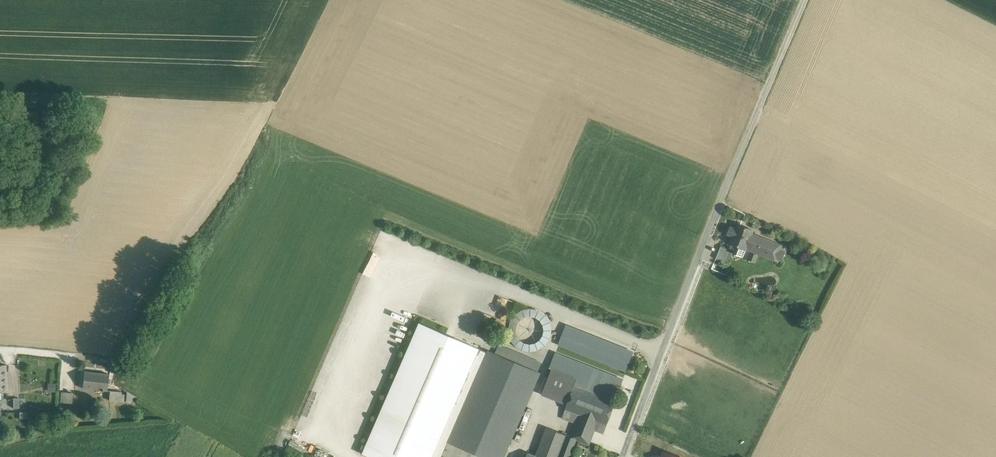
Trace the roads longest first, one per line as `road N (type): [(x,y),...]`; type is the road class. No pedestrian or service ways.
road 1 (unclassified): [(623,456),(807,0)]

